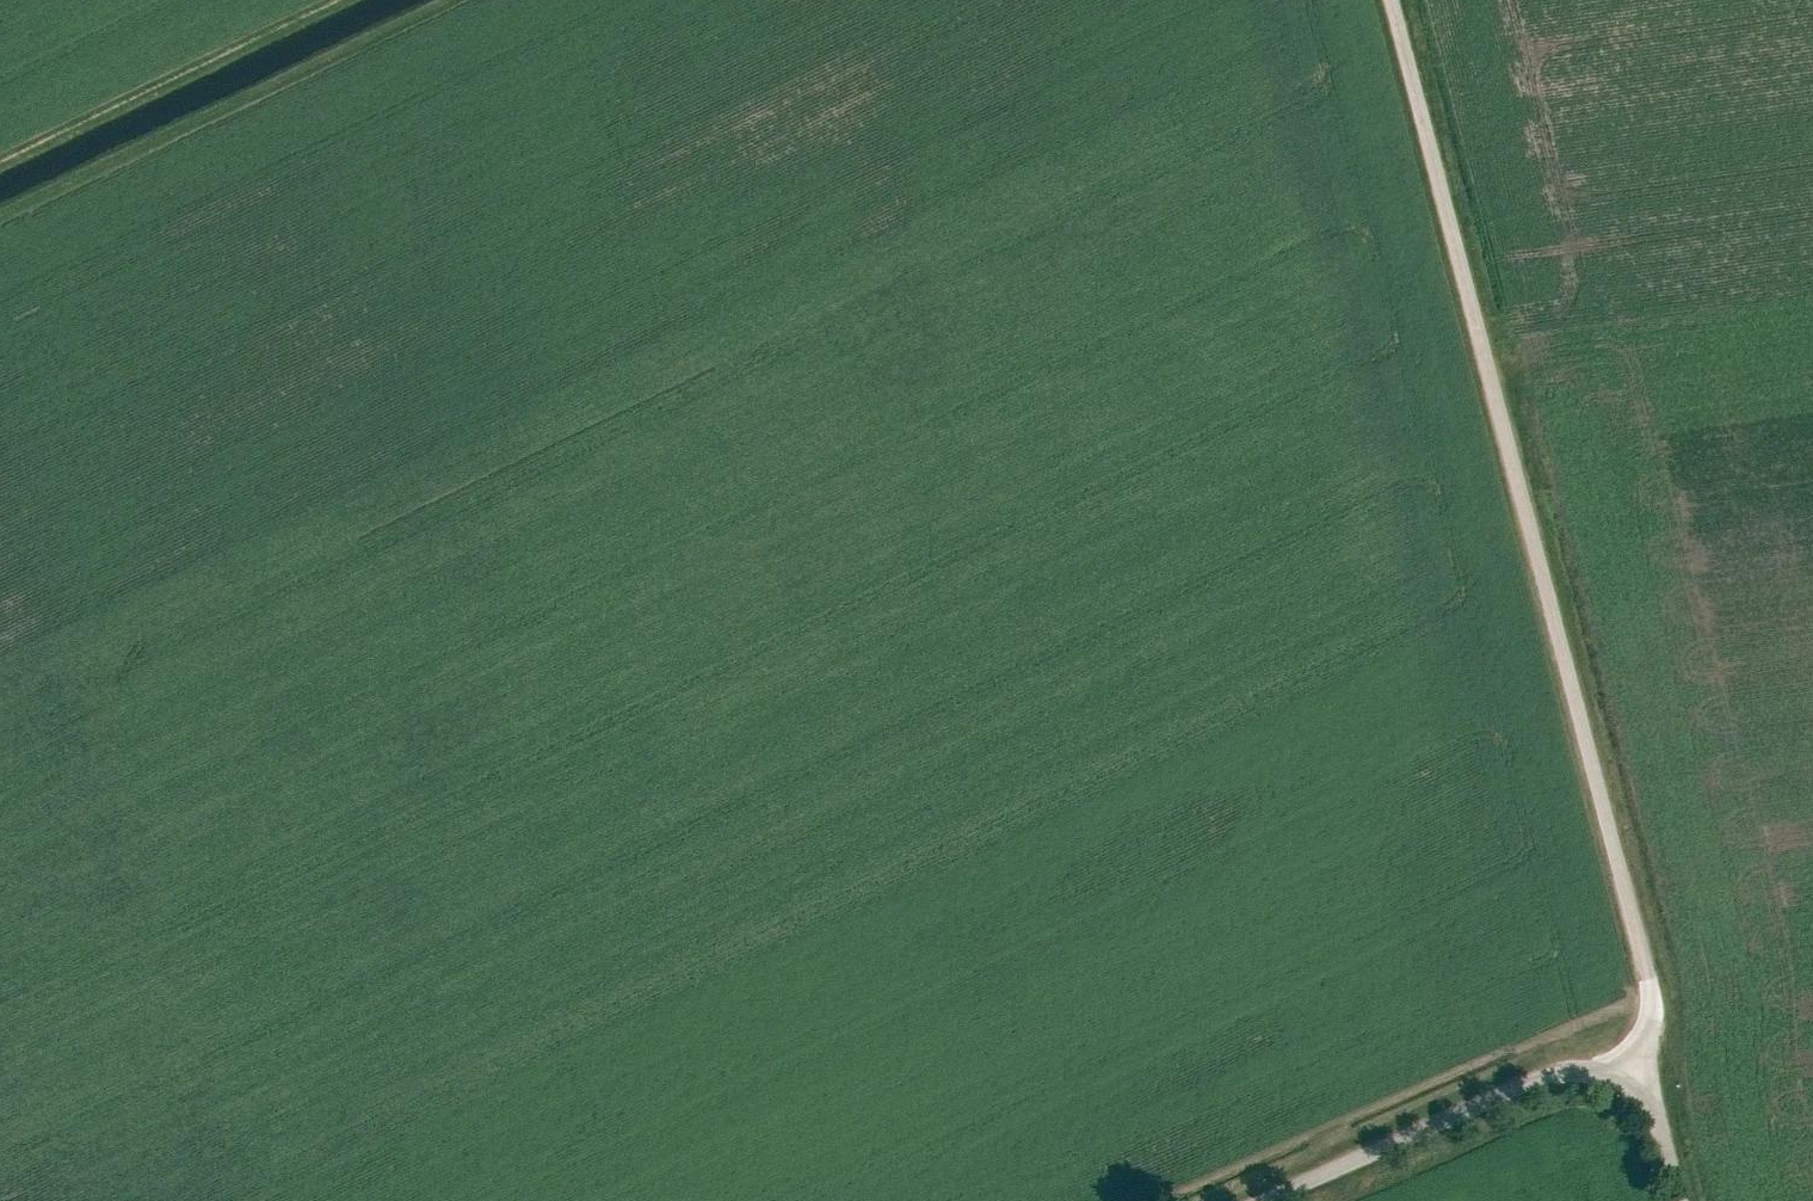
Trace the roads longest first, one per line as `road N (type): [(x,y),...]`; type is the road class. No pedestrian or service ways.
road 1 (unclassified): [(1648,1075),(1651,978),(1394,0)]
road 2 (unclassified): [(1243,1200),(1538,1082),(1648,1075)]
road 3 (unclassified): [(1682,1200),(1648,1075)]

